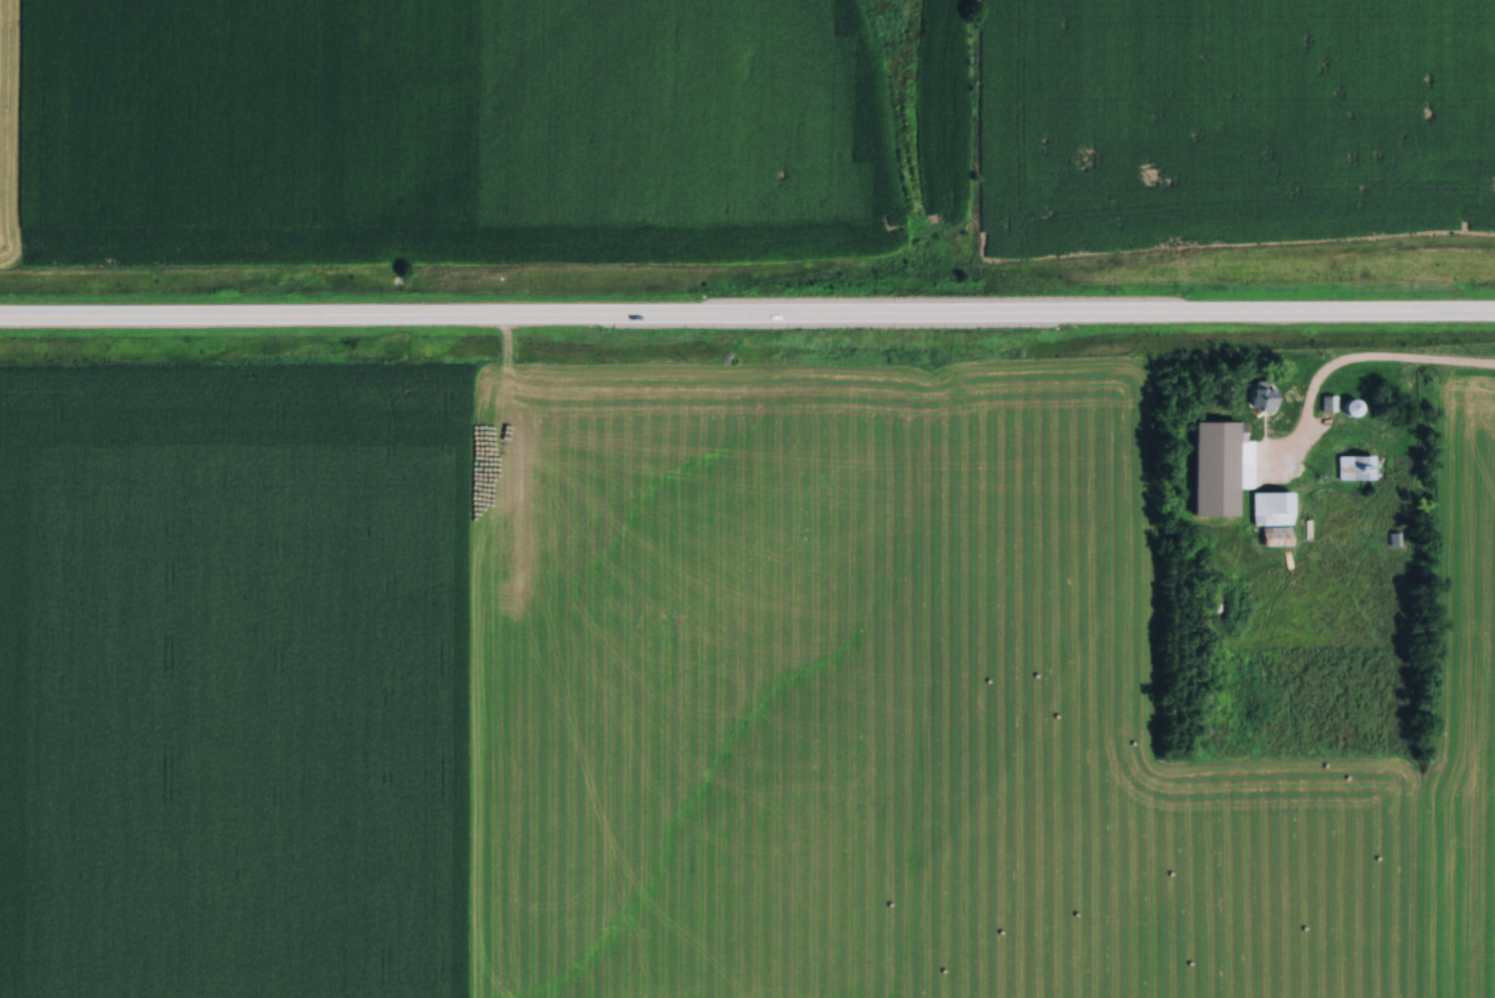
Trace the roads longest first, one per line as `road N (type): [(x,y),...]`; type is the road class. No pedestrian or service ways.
road 1 (primary): [(0,322),(1494,314)]

